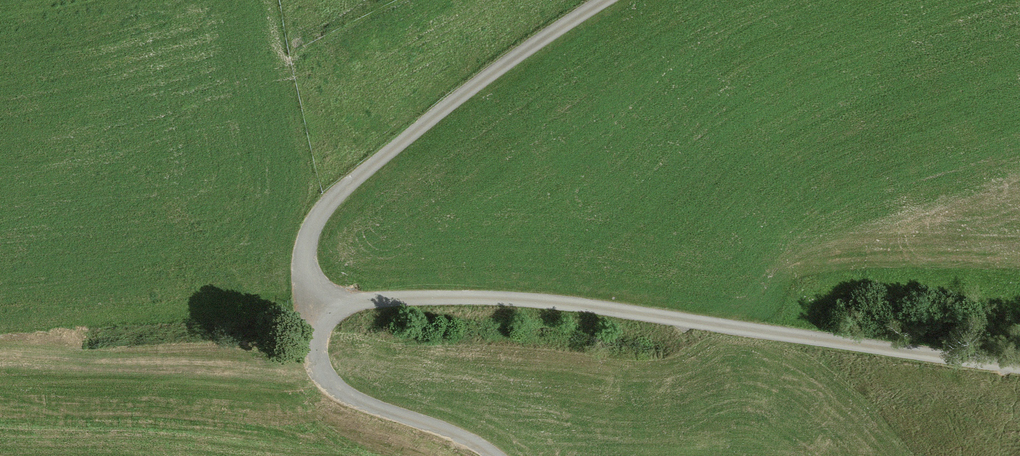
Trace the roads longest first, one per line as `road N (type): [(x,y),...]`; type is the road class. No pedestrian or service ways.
road 1 (track): [(1019,371),(562,302),(413,297),(310,303)]
road 2 (track): [(310,303),(306,257),(326,207),(499,67),(605,0)]
road 3 (track): [(495,455),(340,391),(322,369),(310,303)]

